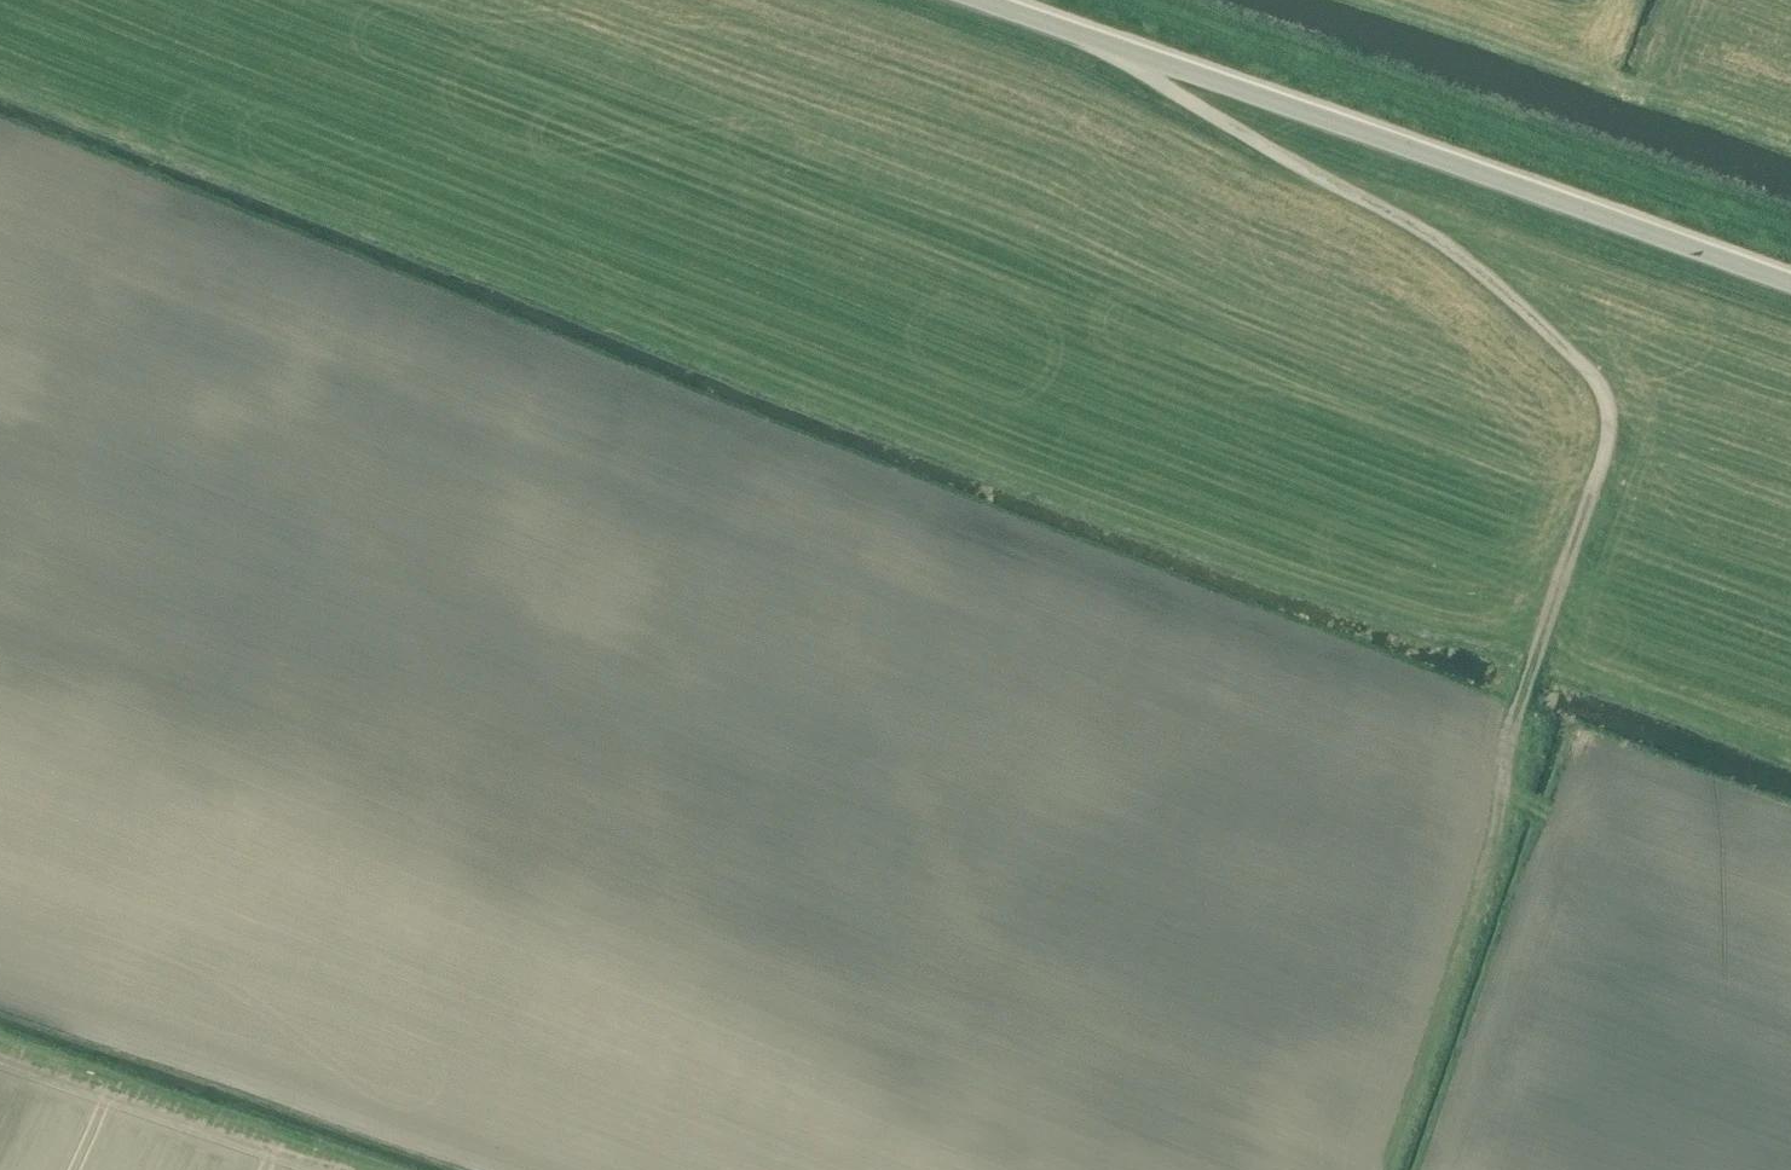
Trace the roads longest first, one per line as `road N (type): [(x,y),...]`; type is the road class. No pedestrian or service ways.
road 1 (unclassified): [(1790,279),(991,0)]

